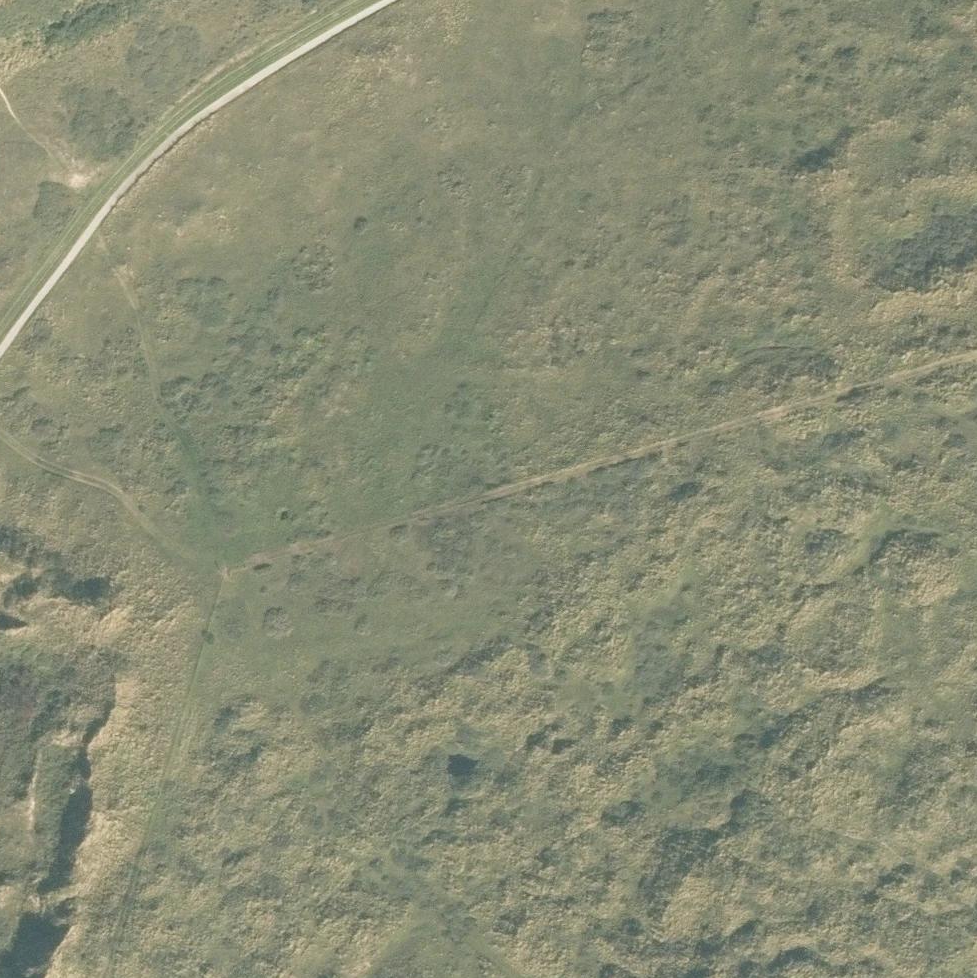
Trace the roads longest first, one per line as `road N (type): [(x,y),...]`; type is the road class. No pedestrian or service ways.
road 1 (track): [(363,0),(229,79),(147,144),(0,332)]

